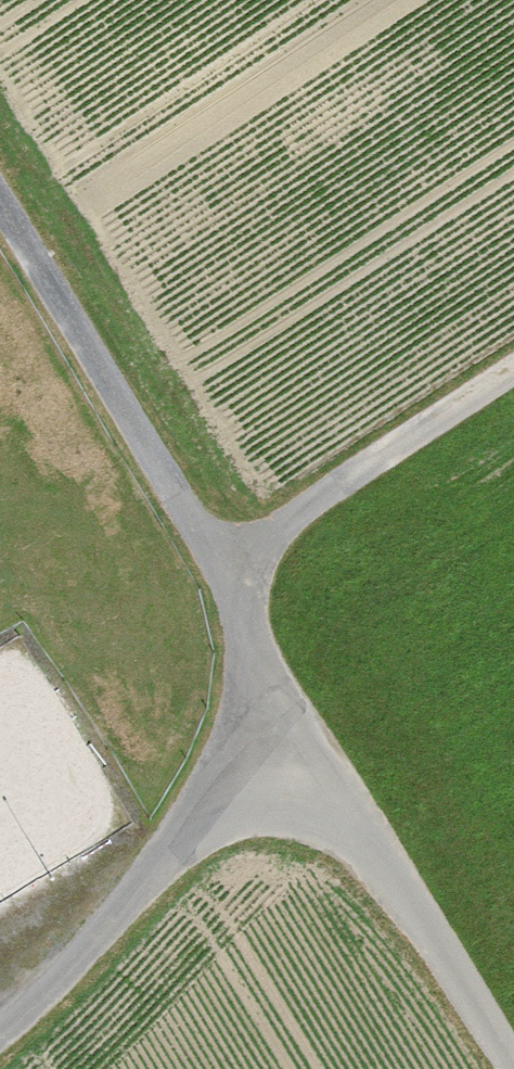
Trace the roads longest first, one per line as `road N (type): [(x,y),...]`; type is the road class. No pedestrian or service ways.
road 1 (track): [(499,1068),(305,735),(224,568),(0,212)]
road 2 (unclassified): [(0,1025),(126,892),(305,735)]
road 3 (track): [(224,568),(513,366)]

